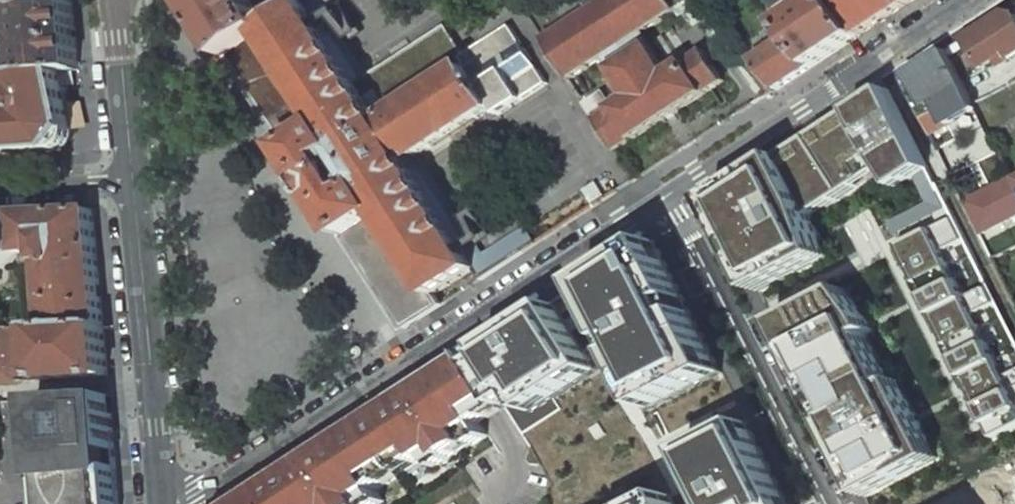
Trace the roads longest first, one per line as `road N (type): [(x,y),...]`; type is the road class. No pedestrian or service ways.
road 1 (residential): [(670,196),(189,503)]
road 2 (residential): [(967,0),(670,196)]
road 3 (residential): [(829,503),(670,196)]
road 4 (secondary): [(133,179),(155,384)]
road 5 (secondary): [(116,0),(133,179)]
road 6 (residential): [(155,384),(0,391)]
road 7 (residential): [(133,179),(0,187)]
road 8 (secondary): [(155,384),(166,503)]

